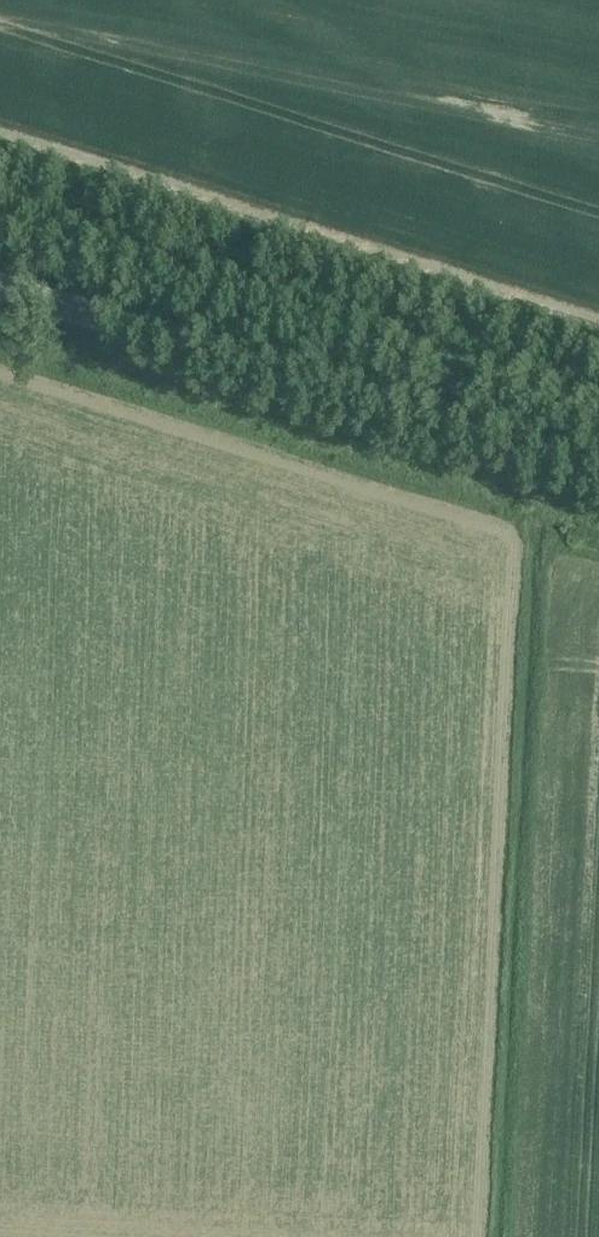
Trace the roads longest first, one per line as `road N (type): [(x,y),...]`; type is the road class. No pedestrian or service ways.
road 1 (tertiary): [(598,482),(0,292)]

